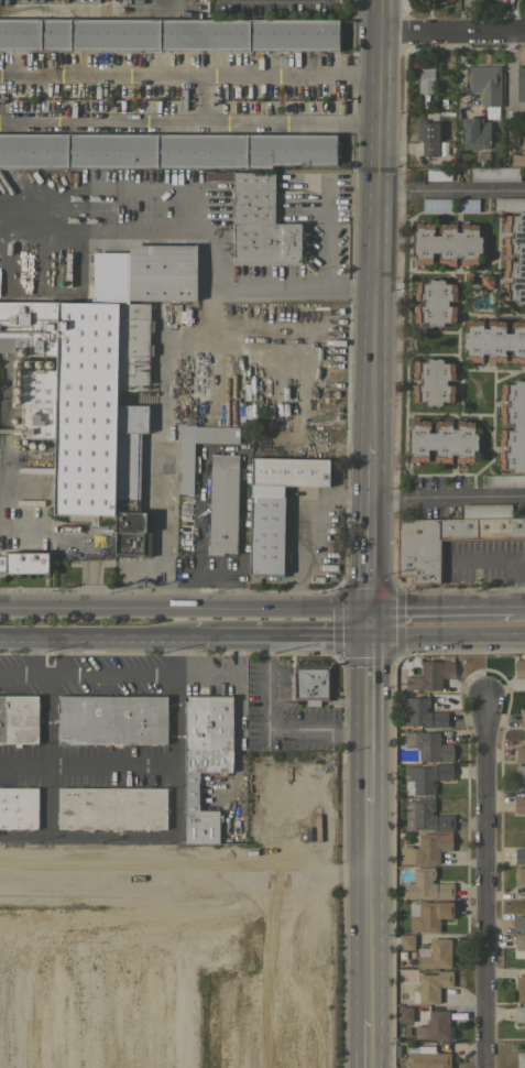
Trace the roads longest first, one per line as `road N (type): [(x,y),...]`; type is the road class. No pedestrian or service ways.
road 1 (tertiary): [(371,445),(380,0)]
road 2 (primary): [(368,604),(0,608)]
road 3 (residential): [(481,1067),(482,699)]
road 4 (tertiary): [(368,1067),(368,804)]
road 5 (tertiary): [(367,637),(371,445)]
road 6 (primary): [(0,637),(189,639)]
road 7 (primary): [(189,639),(367,637)]
road 8 (tertiary): [(368,804),(367,637)]
road 9 (primary): [(367,637),(524,635)]
road 10 (residential): [(380,32),(524,31)]
road 11 (primary): [(508,604),(368,604)]

